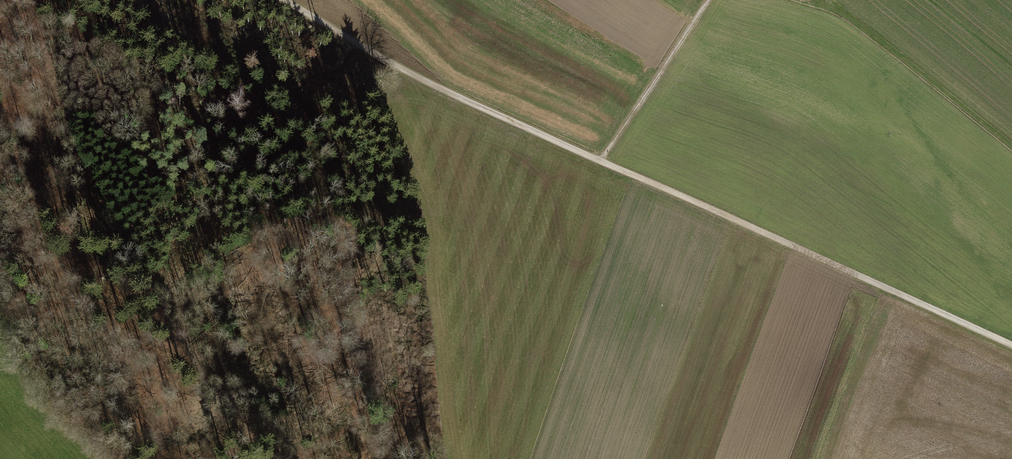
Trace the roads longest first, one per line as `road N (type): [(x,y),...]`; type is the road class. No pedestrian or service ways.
road 1 (track): [(278,0),(404,71),(1011,347)]
road 2 (track): [(292,458),(225,424),(203,398),(100,194),(22,0)]
road 3 (track): [(601,163),(708,0)]

